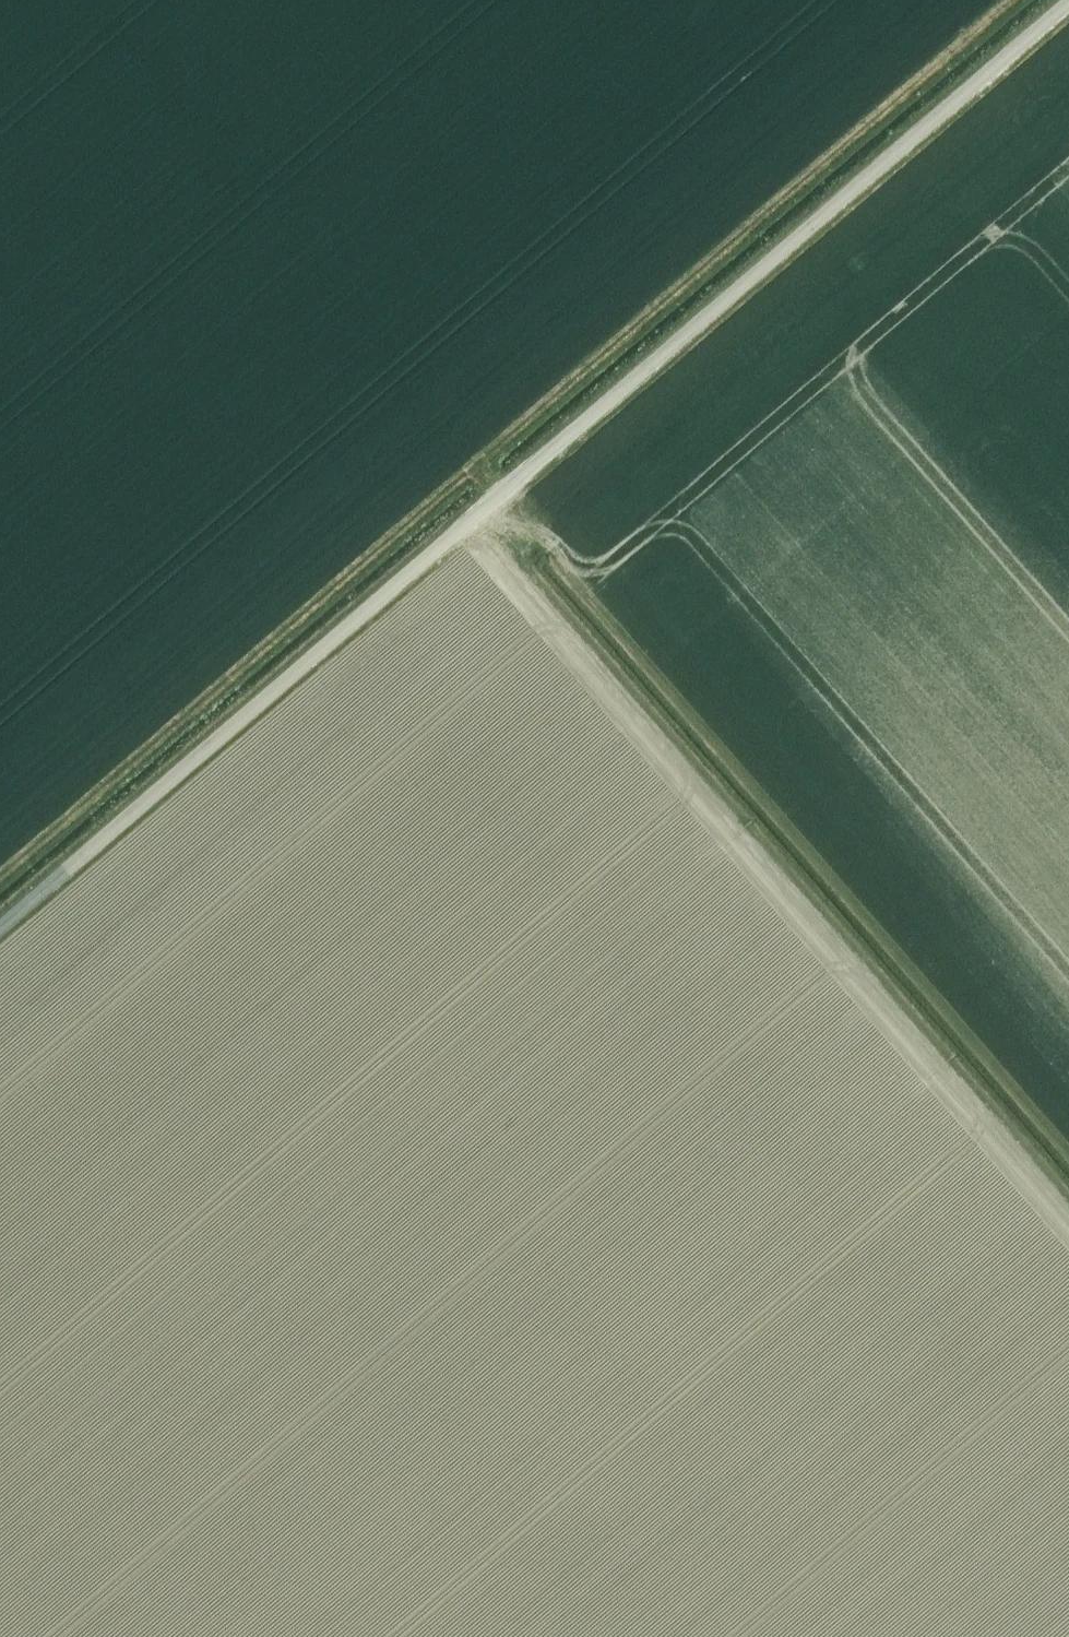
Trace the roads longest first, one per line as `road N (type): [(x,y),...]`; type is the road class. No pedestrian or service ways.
road 1 (unclassified): [(0,918),(1048,0)]

